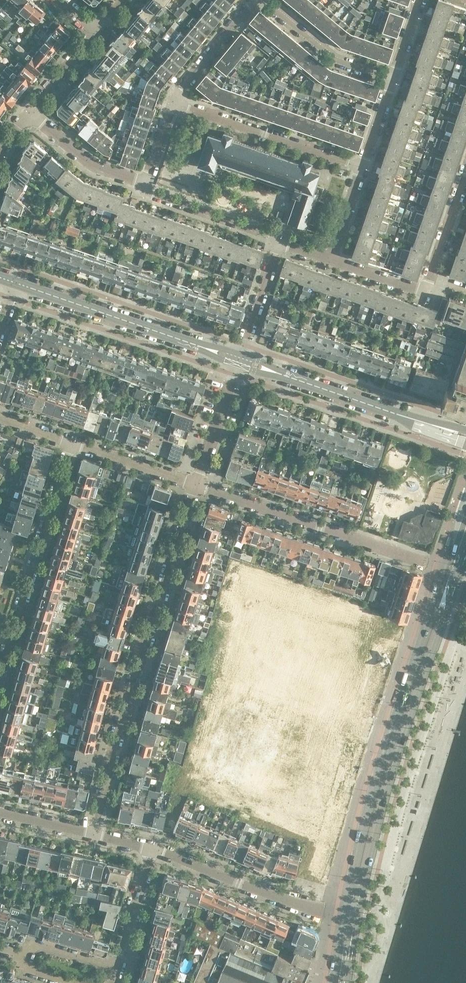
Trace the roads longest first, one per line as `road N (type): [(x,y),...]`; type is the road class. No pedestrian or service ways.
road 1 (secondary): [(465,516),(374,796),(345,919)]
road 2 (secondary): [(358,922),(385,799),(465,556)]
road 3 (residential): [(90,832),(195,483)]
road 4 (residential): [(0,697),(72,444)]
road 5 (residential): [(425,564),(195,483)]
road 6 (residential): [(345,919),(155,851)]
road 7 (residential): [(362,168),(175,104)]
road 8 (tertiary): [(188,342),(17,283)]
road 9 (residential): [(392,74),(334,56),(264,0)]
road 10 (residential): [(280,238),(144,184)]
road 11 (residential): [(144,184),(95,166),(30,114)]
road 12 (residential): [(175,104),(254,0)]
road 13 (residential): [(195,483),(72,444)]
road 14 (residential): [(195,483),(237,365)]
road 15 (residential): [(240,354),(280,238)]
road 16 (residential): [(117,966),(155,851)]

